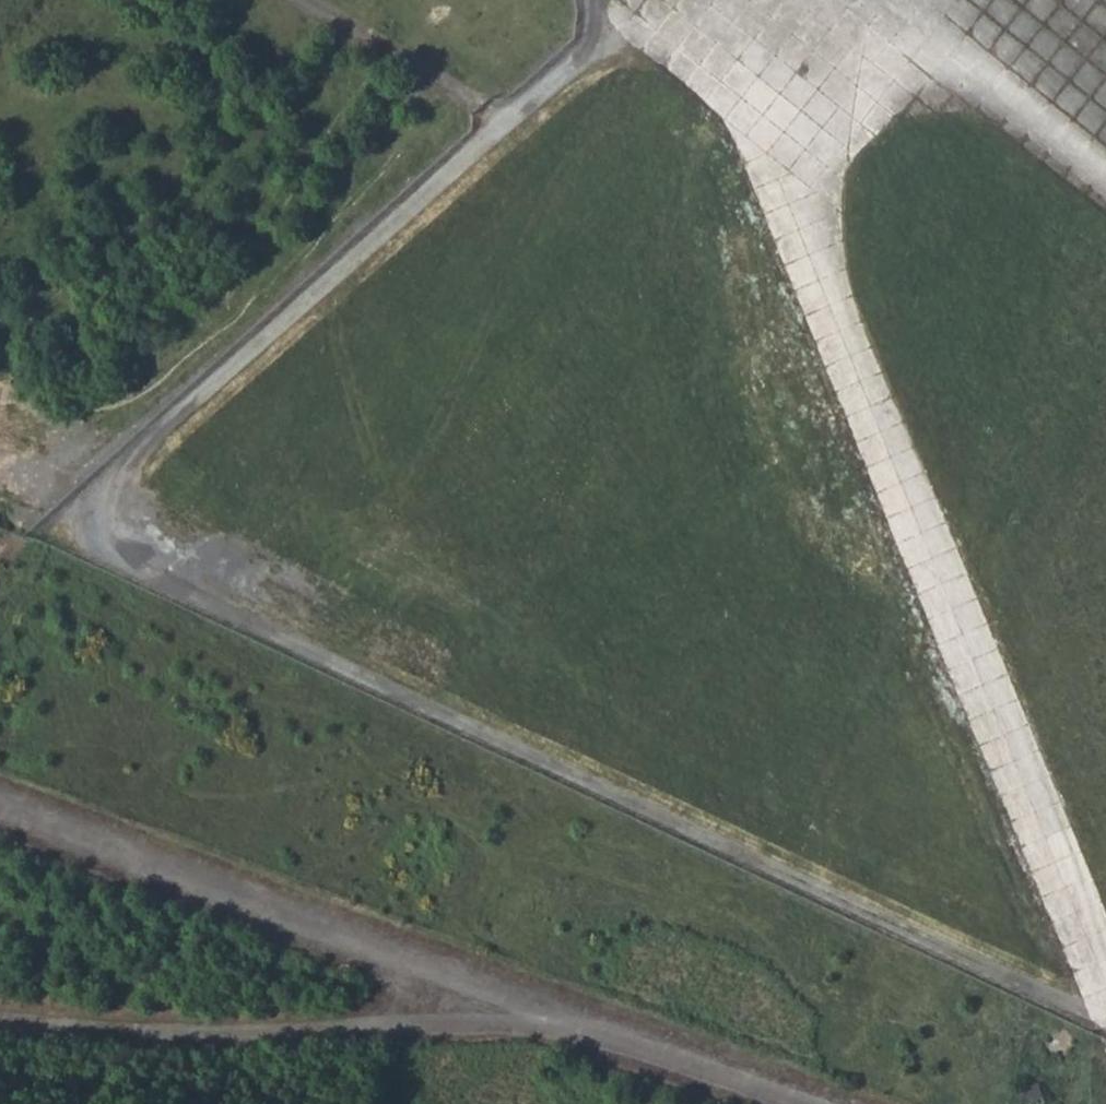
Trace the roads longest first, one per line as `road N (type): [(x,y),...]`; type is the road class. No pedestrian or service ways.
road 1 (unclassified): [(793,0),(801,240),(1105,985)]
road 2 (unclassified): [(820,1103),(591,1019),(218,1045),(0,1031)]
road 3 (unclassified): [(588,52),(506,120),(295,0)]

